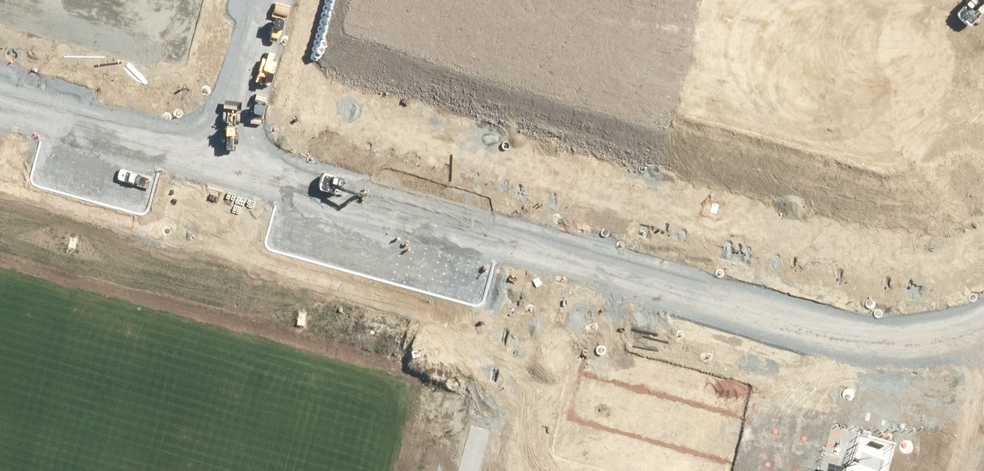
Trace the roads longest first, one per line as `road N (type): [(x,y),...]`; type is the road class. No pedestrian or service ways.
road 1 (residential): [(599,263),(209,156)]
road 2 (residential): [(983,325),(927,340),(875,336),(599,263)]
road 3 (residential): [(656,53),(983,135)]
road 4 (residential): [(599,263),(656,53)]
road 5 (residential): [(209,156),(0,99)]
road 6 (residential): [(454,0),(656,53)]
road 7 (residential): [(209,156),(253,0)]

